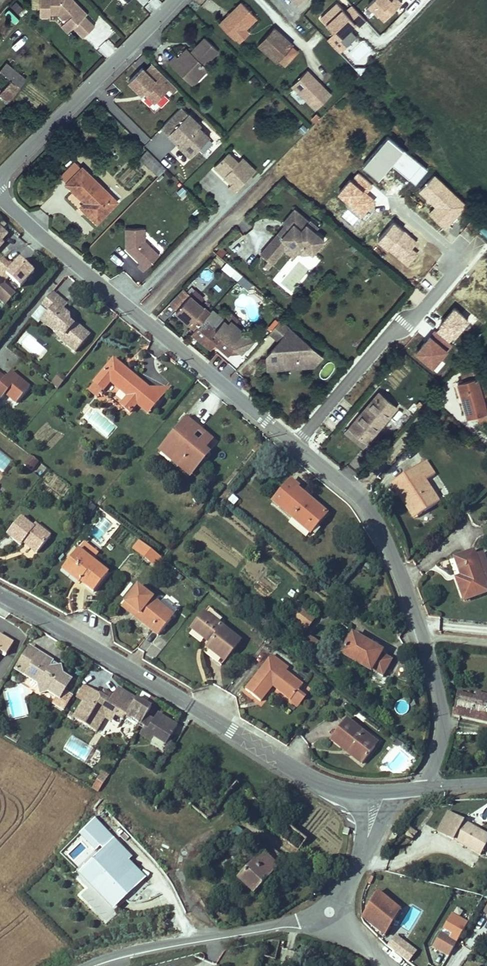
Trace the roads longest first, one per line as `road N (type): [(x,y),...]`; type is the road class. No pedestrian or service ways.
road 1 (unclassified): [(0,189),(369,500),(429,640),(451,725),(431,785)]
road 2 (tertiary): [(0,594),(343,790)]
road 3 (residential): [(65,965),(306,923),(336,909)]
road 4 (unclassified): [(176,0),(0,177)]

